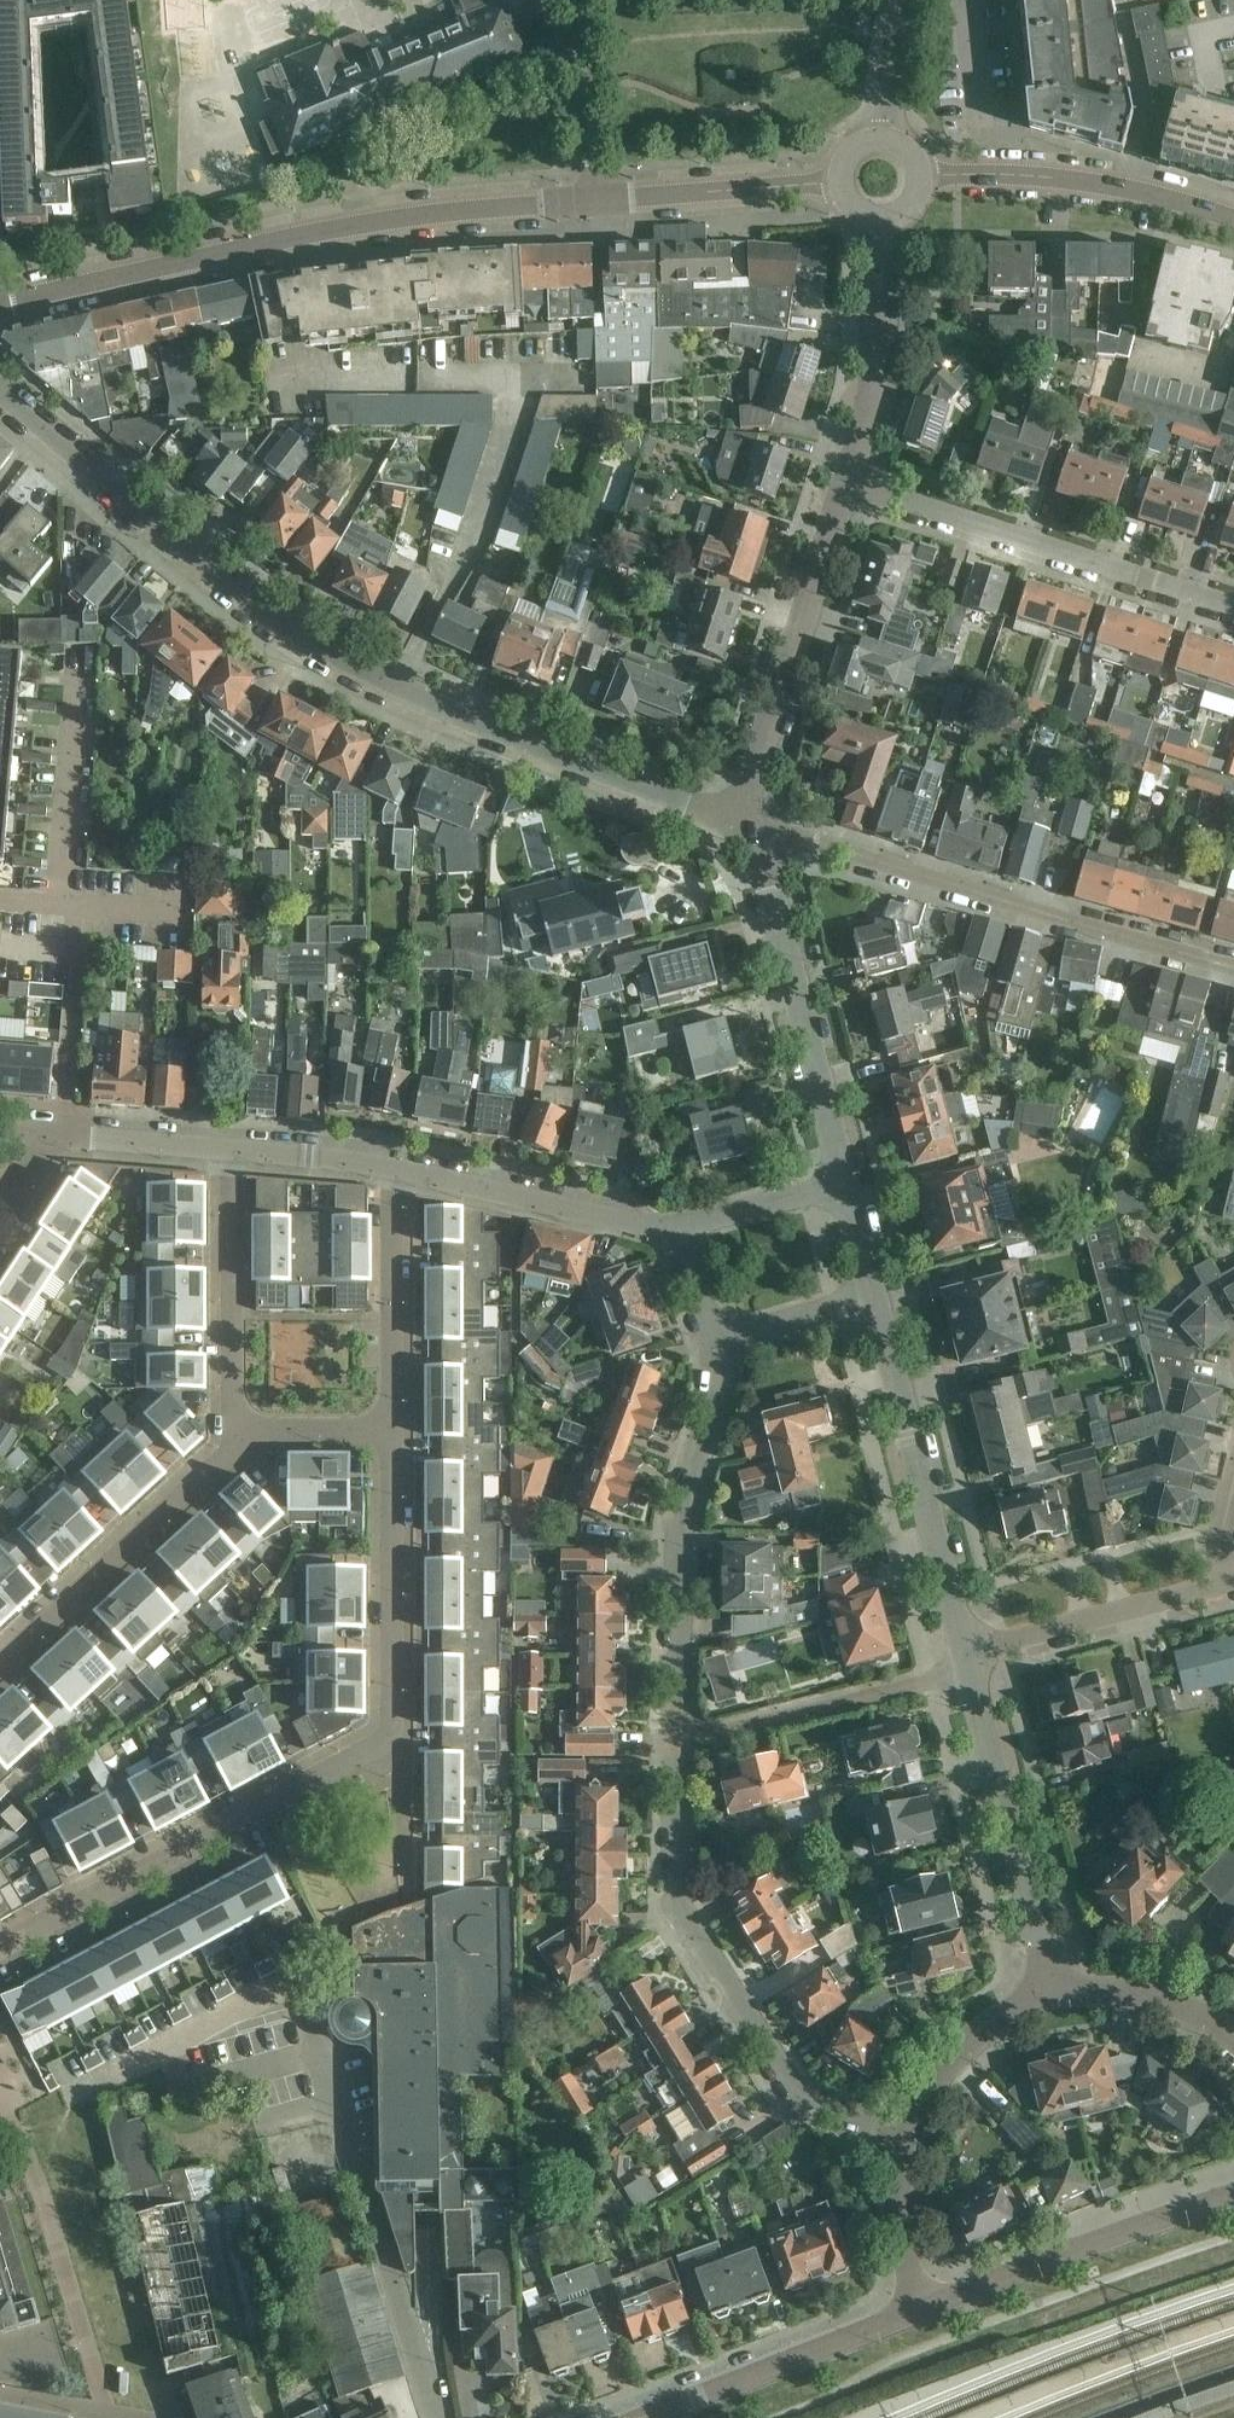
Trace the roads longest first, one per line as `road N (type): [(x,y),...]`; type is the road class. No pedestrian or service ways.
road 1 (residential): [(746,822),(402,690),(306,636),(0,389)]
road 2 (unclassified): [(0,304),(429,215),(600,201)]
road 3 (residential): [(900,2145),(802,2099),(674,1904),(675,1735)]
road 4 (residential): [(1233,968),(746,822)]
road 5 (residential): [(75,675),(59,938),(74,1003),(61,1134)]
road 6 (residential): [(400,1734),(0,1944)]
road 7 (residential): [(1233,605),(846,485)]
road 8 (residential): [(675,1735),(677,1518),(720,1390),(714,1339)]
road 9 (residential): [(840,1178),(746,822)]
road 10 (residential): [(968,1651),(878,1294)]
road 11 (residential): [(746,822),(751,770),(846,485)]
road 12 (residential): [(1046,1993),(968,1651)]
road 13 (residential): [(235,1432),(235,1453),(0,1671)]
road 14 (unclassified): [(919,172),(1100,181),(1233,220)]
road 15 (residential): [(675,1735),(928,1683),(968,1651)]
road 16 (residential): [(395,1431),(400,1734)]
road 17 (unclassified): [(644,2417),(923,2308)]
road 18 (residential): [(392,1170),(676,1227)]
road 19 (residential): [(966,2294),(1233,2195)]
road 20 (residential): [(229,1149),(235,1432)]
road 21 (residential): [(846,485),(875,383),(879,220)]
road 22 (residential): [(968,1651),(1227,1585)]
road 23 (residential): [(392,1170),(395,1431)]
road 24 (unclassified): [(600,201),(837,179)]
road 25 (residential): [(900,2145),(979,2031),(1046,1993)]
road 26 (residential): [(583,0),(600,201)]
road 27 (residential): [(1046,1993),(1093,1991),(1169,2005),(1233,2039)]
road 28 (residential): [(676,1227),(840,1178)]
road 29 (residential): [(714,1339),(878,1294)]
road 30 (residential): [(61,1134),(229,1149)]
road 31 (residential): [(923,2308),(902,2241),(900,2145)]
road 32 (residential): [(229,1149),(392,1170)]
road 33 (residential): [(400,1734),(411,1897)]
road 34 (residential): [(235,1432),(395,1431)]
road 35 (residential): [(886,138),(908,0)]
road 36 (residential): [(878,1294),(840,1178)]

